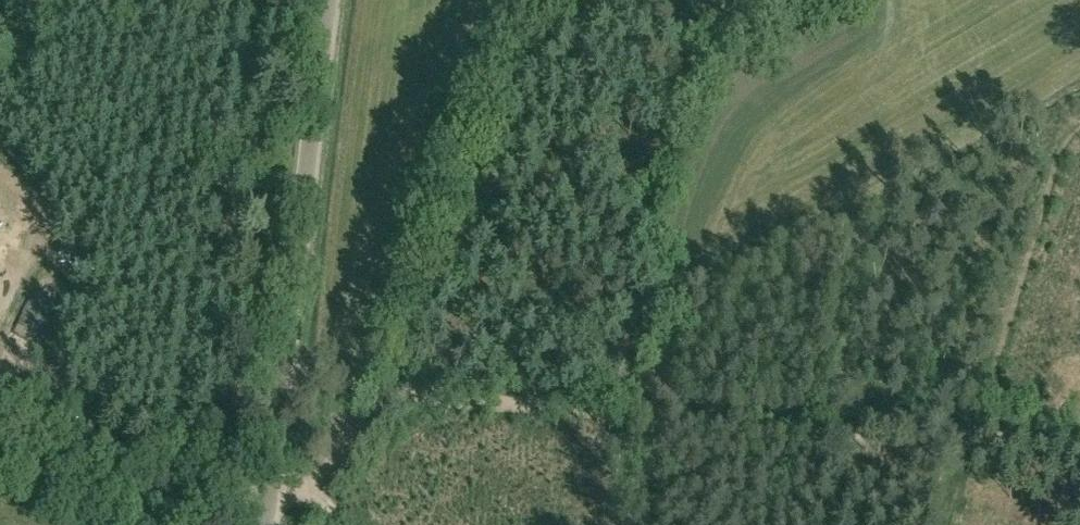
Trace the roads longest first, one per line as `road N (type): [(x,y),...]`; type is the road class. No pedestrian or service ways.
road 1 (track): [(264,503),(319,493),(381,408),(384,392),(1079,460)]
road 2 (unclassified): [(261,524),(326,0)]
road 3 (track): [(976,445),(1079,107)]

